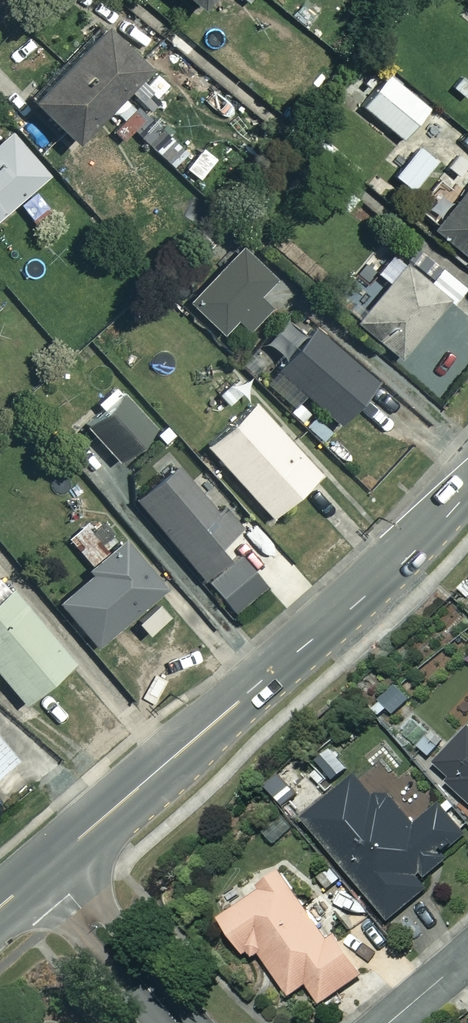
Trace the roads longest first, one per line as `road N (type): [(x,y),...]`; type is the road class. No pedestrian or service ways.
road 1 (tertiary): [(46,865),(355,605),(467,491)]
road 2 (residential): [(178,1022),(46,865)]

